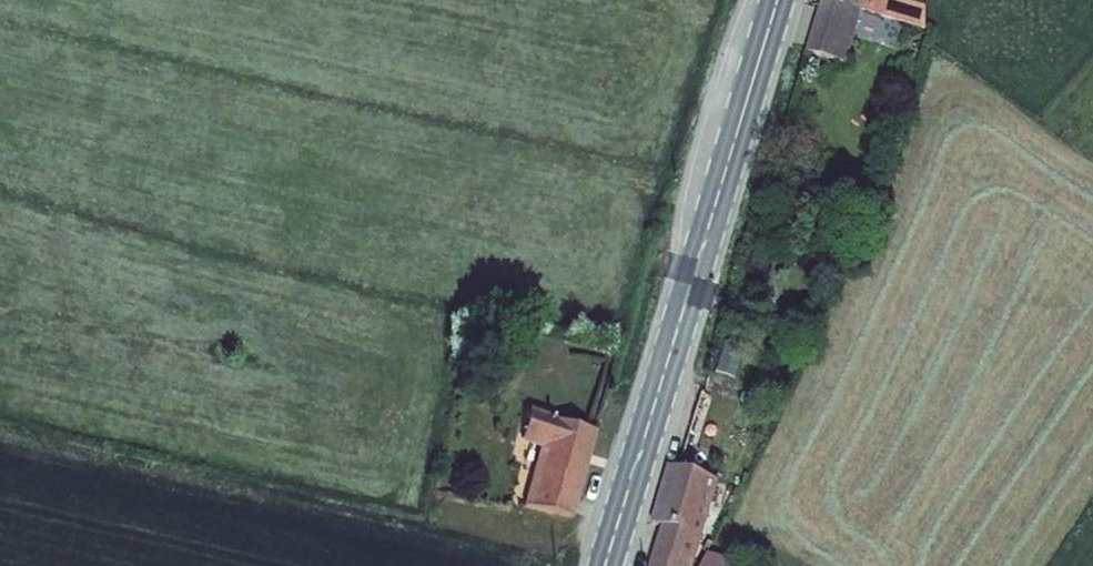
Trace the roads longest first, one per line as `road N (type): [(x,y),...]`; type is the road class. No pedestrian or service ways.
road 1 (primary): [(606,565),(776,0)]

